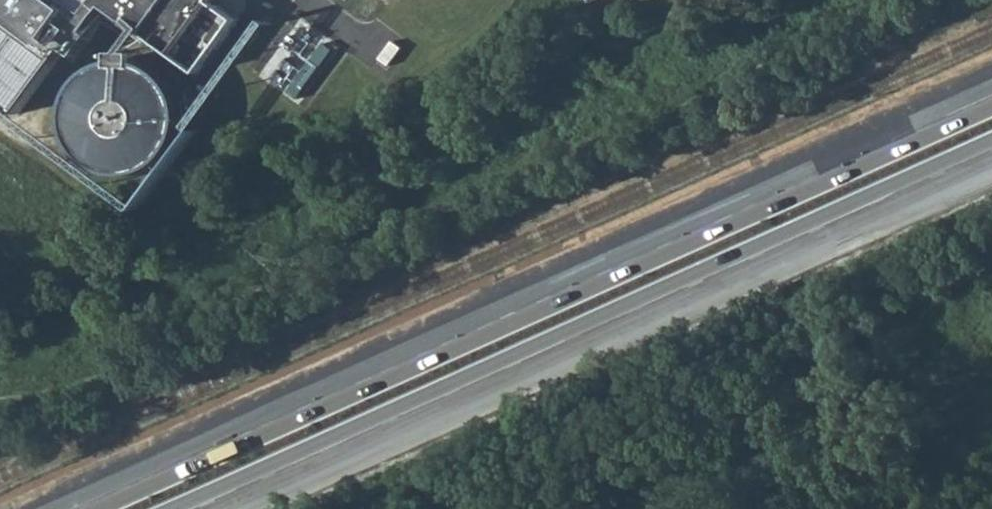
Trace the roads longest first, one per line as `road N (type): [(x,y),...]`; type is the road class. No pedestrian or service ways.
road 1 (primary): [(991,99),(87,508)]
road 2 (primary): [(195,508),(991,151)]

